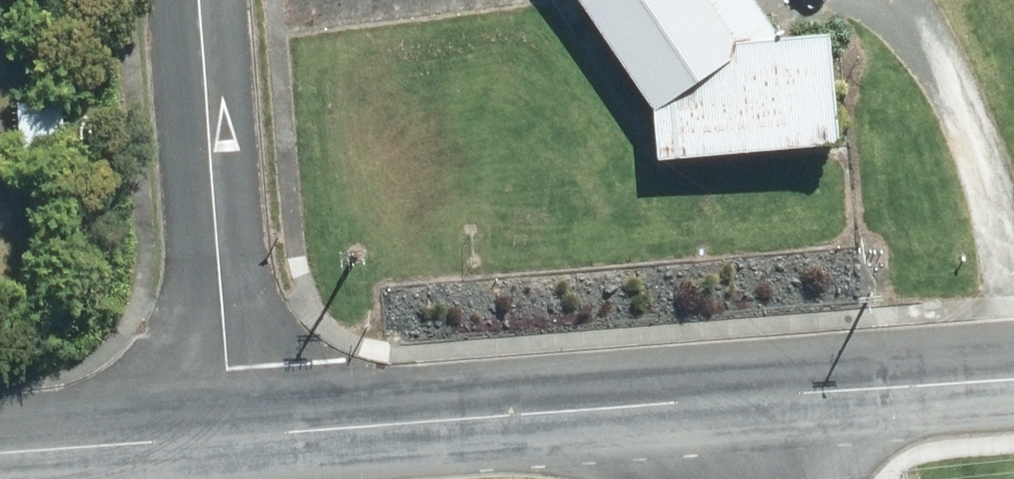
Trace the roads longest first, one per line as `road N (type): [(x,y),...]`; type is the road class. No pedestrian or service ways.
road 1 (tertiary): [(239,459),(756,406)]
road 2 (residential): [(199,0),(239,459)]
road 3 (tertiary): [(756,406),(1013,388)]
road 4 (tertiary): [(0,473),(239,459)]

